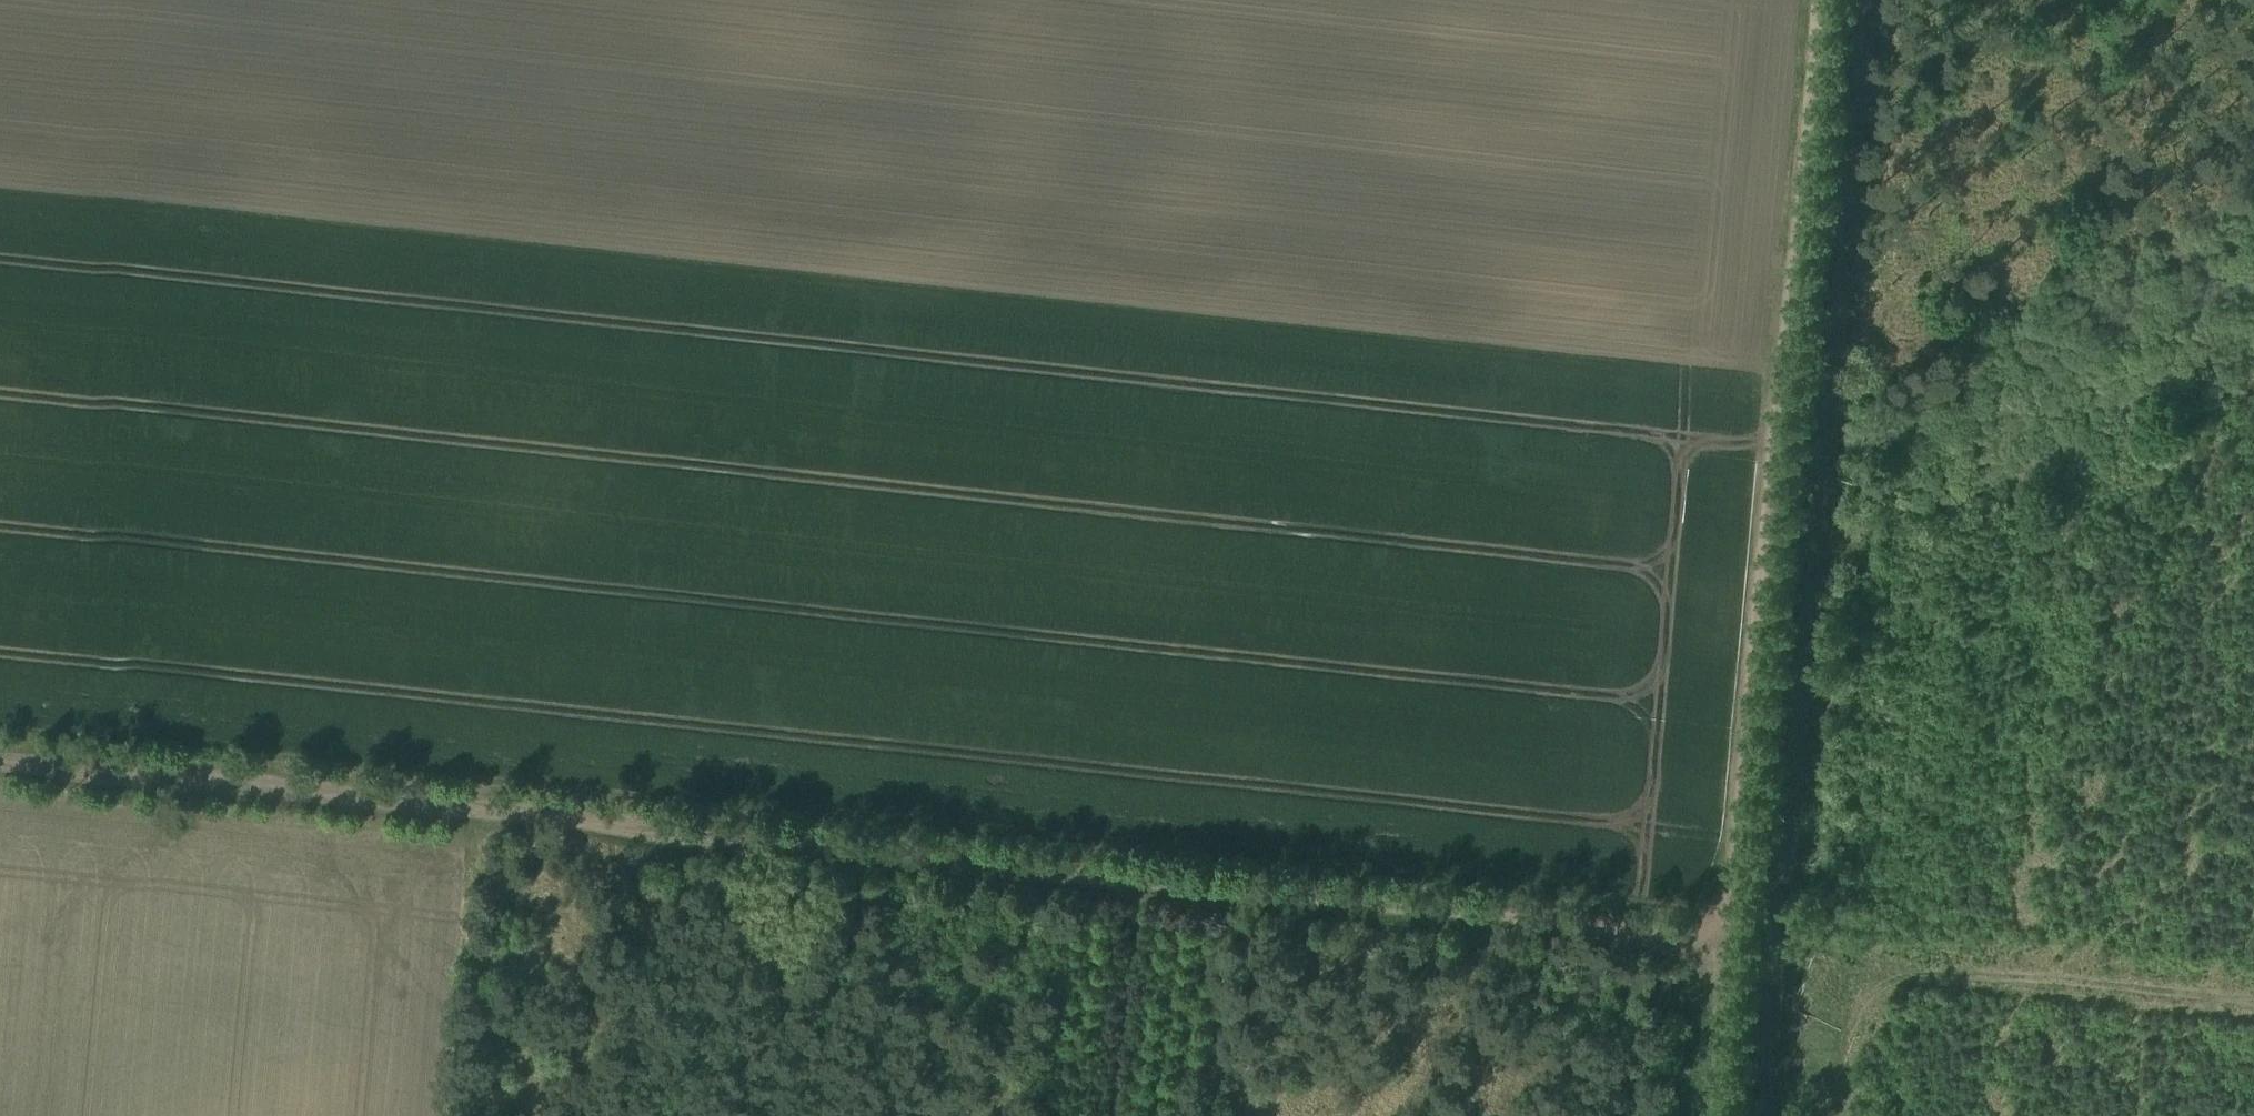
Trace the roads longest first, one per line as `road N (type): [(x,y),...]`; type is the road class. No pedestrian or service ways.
road 1 (track): [(1819,0),(1730,898),(1717,930),(1677,945),(0,761)]

